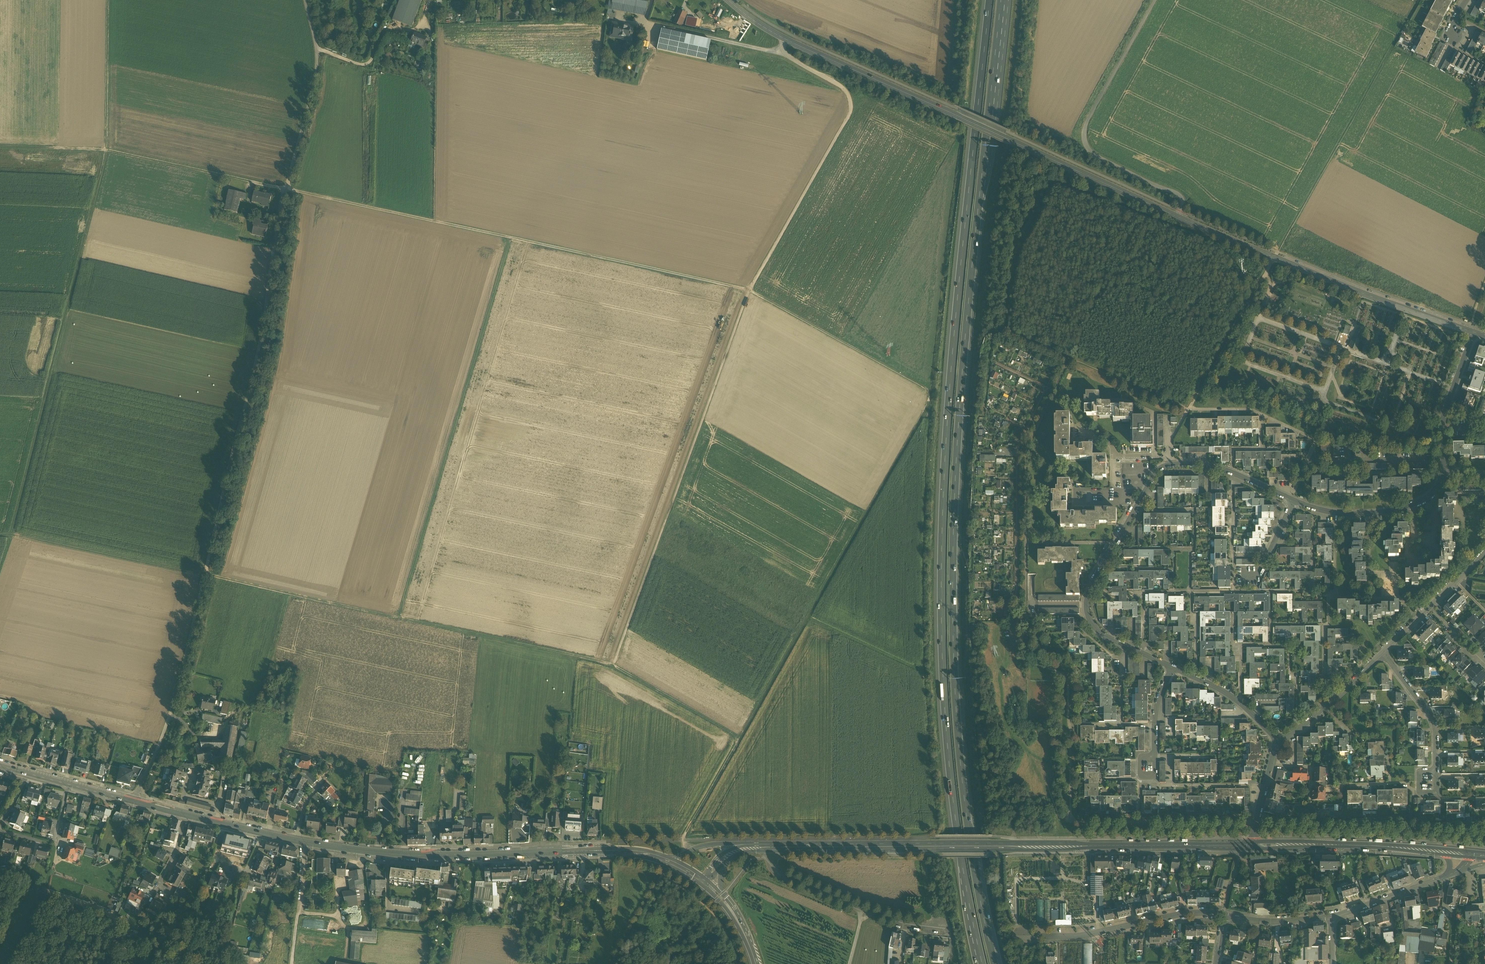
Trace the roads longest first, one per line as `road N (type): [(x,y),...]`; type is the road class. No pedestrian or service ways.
road 1 (motorway): [(990,0),(955,329),(942,601),(952,788),(983,963)]
road 2 (motorway): [(995,963),(961,757),(954,520),(1002,0)]
road 3 (tertiary): [(728,0),(785,40),(1177,217),(1473,332)]
road 4 (track): [(0,534),(614,663)]
road 5 (unclassified): [(304,0),(318,49),(314,88),(285,188),(256,360),(205,575)]
road 6 (track): [(9,534),(105,150),(108,0)]
road 7 (track): [(749,290),(251,180)]
road 8 (secondary): [(770,847),(1252,845)]
road 9 (residential): [(1293,501),(1208,466),(1170,464),(1155,473),(1086,604),(1099,632),(1171,668)]
road 10 (track): [(614,663),(749,290)]
road 11 (track): [(397,617),(510,237)]
road 12 (track): [(739,739),(927,405)]
road 13 (secondary): [(305,843),(402,855),(630,852),(662,859)]
road 14 (track): [(749,290),(851,111),(843,88),(779,53),(785,40)]
road 15 (track): [(1274,257),(1419,0)]
road 16 (track): [(1177,217),(1177,194),(1094,154),(1084,139),(1156,0)]
road 17 (track): [(614,663),(739,739),(683,839),(688,852)]
road 18 (track): [(0,147),(105,150),(251,180)]
road 19 (unclassified): [(131,801),(171,715),(205,575)]
road 20 (residential): [(1448,875),(1331,917),(1225,915)]
road 21 (track): [(749,290),(929,390),(927,405)]
road 22 (residential): [(1225,915),(1186,914),(1075,937),(1020,936)]
road 23 (residential): [(770,847),(774,870),(789,881),(863,913),(933,928)]
road 24 (secondary): [(1252,845),(1437,852)]
road 25 (residential): [(1445,470),(1430,495),(1392,510),(1338,513),(1293,501)]
road 26 (track): [(1189,409),(1268,268)]
road 27 (residential): [(1473,332),(1441,426),(1445,470)]
road 28 (track): [(288,593),(262,691),(231,716)]
road 29 (residential): [(1277,740),(1383,652)]
road 30 (residential): [(1383,652),(1430,715),(1436,771)]
road 31 (residential): [(1171,668),(1231,695),(1277,740)]
road 32 (track): [(808,618),(926,671)]
road 33 (track): [(30,963),(56,839)]

